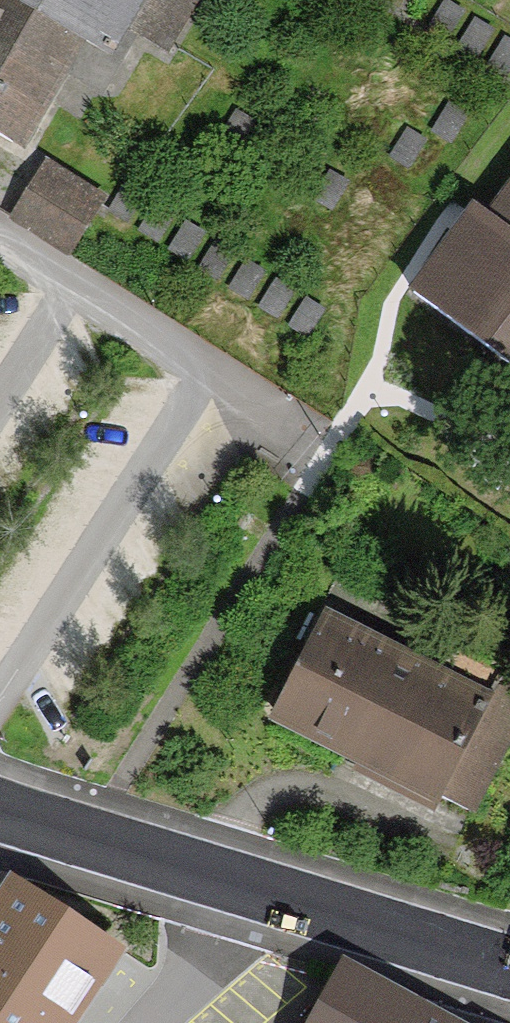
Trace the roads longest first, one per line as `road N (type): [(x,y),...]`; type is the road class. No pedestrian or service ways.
road 1 (tertiary): [(509,973),(245,893)]
road 2 (tertiary): [(245,893),(0,817)]
road 3 (residential): [(245,893),(136,1022)]

